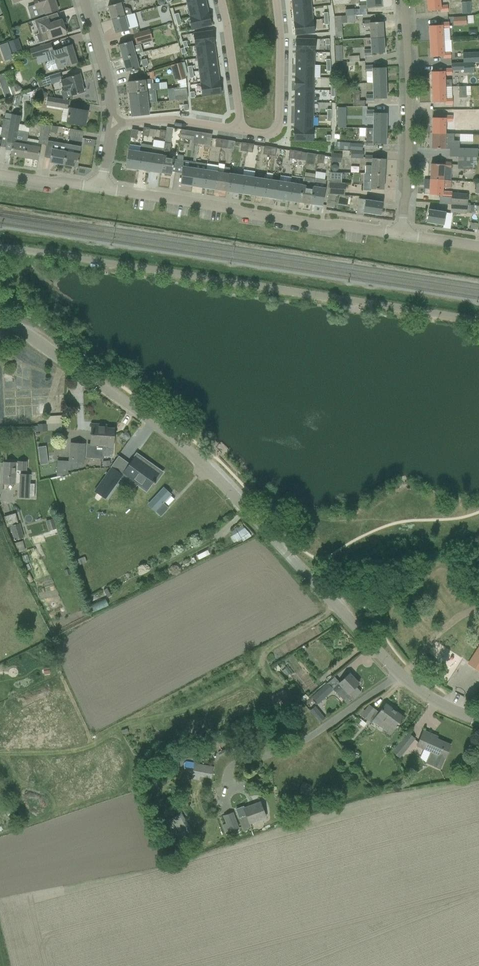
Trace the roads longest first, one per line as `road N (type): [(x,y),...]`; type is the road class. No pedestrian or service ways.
road 1 (residential): [(478,721),(426,695),(380,653),(158,424),(0,316)]
road 2 (residential): [(478,321),(0,250)]
road 3 (residential): [(400,234),(103,189)]
road 4 (residential): [(400,234),(408,173),(405,0)]
road 5 (residential): [(239,132),(265,134),(280,122),(276,0)]
road 6 (residential): [(239,132),(222,0)]
road 7 (residential): [(113,122),(169,119),(239,132)]
road 8 (residential): [(113,122),(85,0)]

